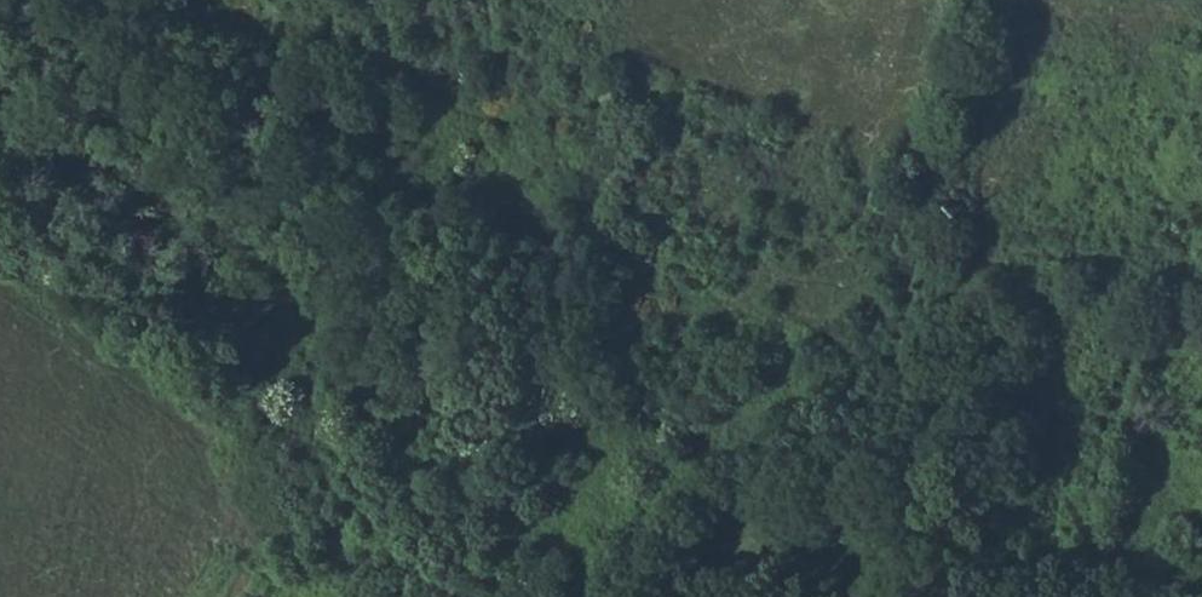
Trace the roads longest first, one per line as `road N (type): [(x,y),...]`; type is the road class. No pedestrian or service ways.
road 1 (track): [(743,512),(828,568),(950,596)]

